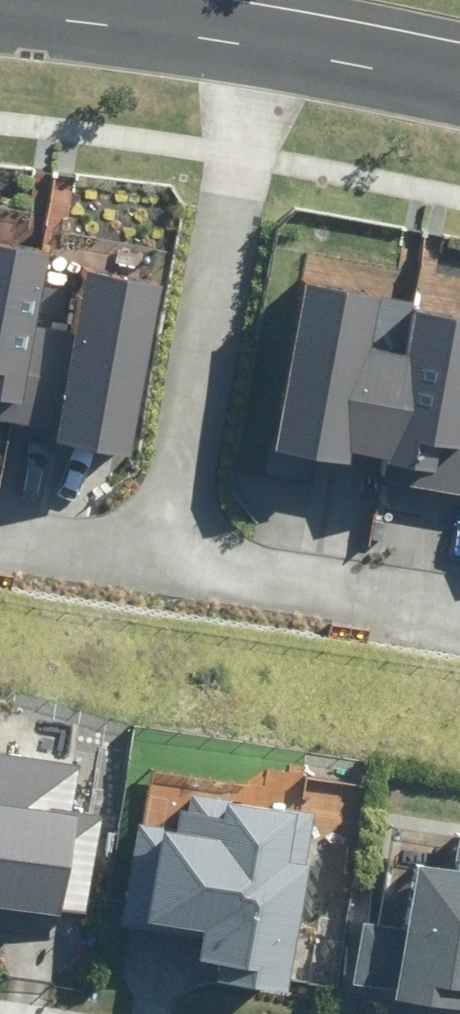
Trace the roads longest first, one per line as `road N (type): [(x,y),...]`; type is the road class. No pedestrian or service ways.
road 1 (residential): [(263,49),(164,564)]
road 2 (residential): [(164,564),(459,608)]
road 3 (residential): [(263,49),(0,14)]
road 4 (residential): [(459,85),(263,49)]
road 5 (residential): [(0,545),(164,564)]

